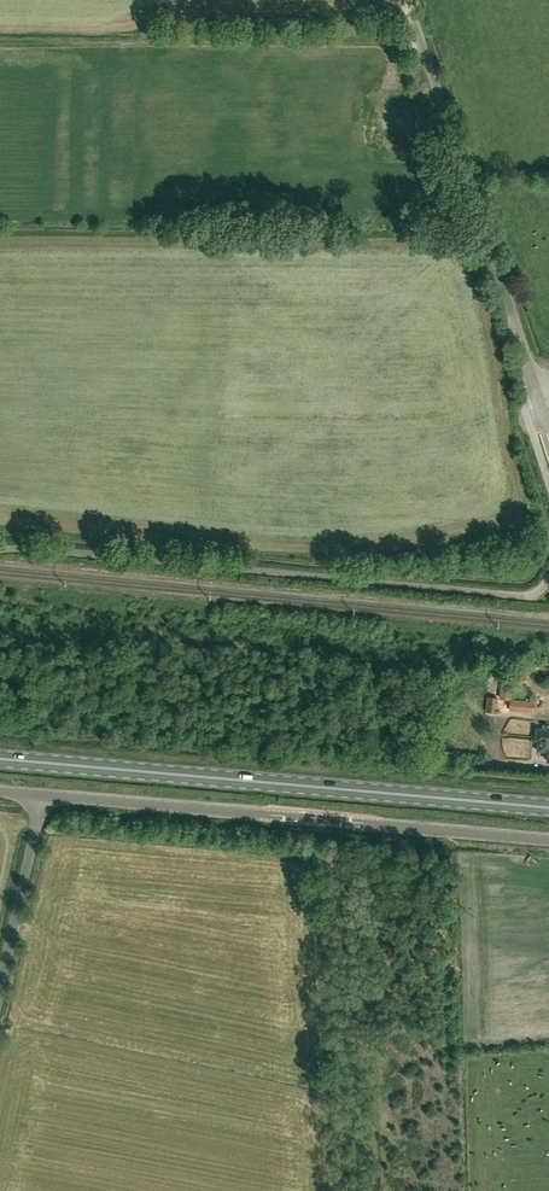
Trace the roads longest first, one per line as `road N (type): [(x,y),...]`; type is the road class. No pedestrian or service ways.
road 1 (unclassified): [(0,549),(526,597),(548,577)]
road 2 (primary): [(548,807),(0,758)]
road 3 (unclassified): [(548,840),(42,794)]
road 4 (unclassified): [(541,398),(411,12)]
road 5 (unclassified): [(0,991),(42,794)]

